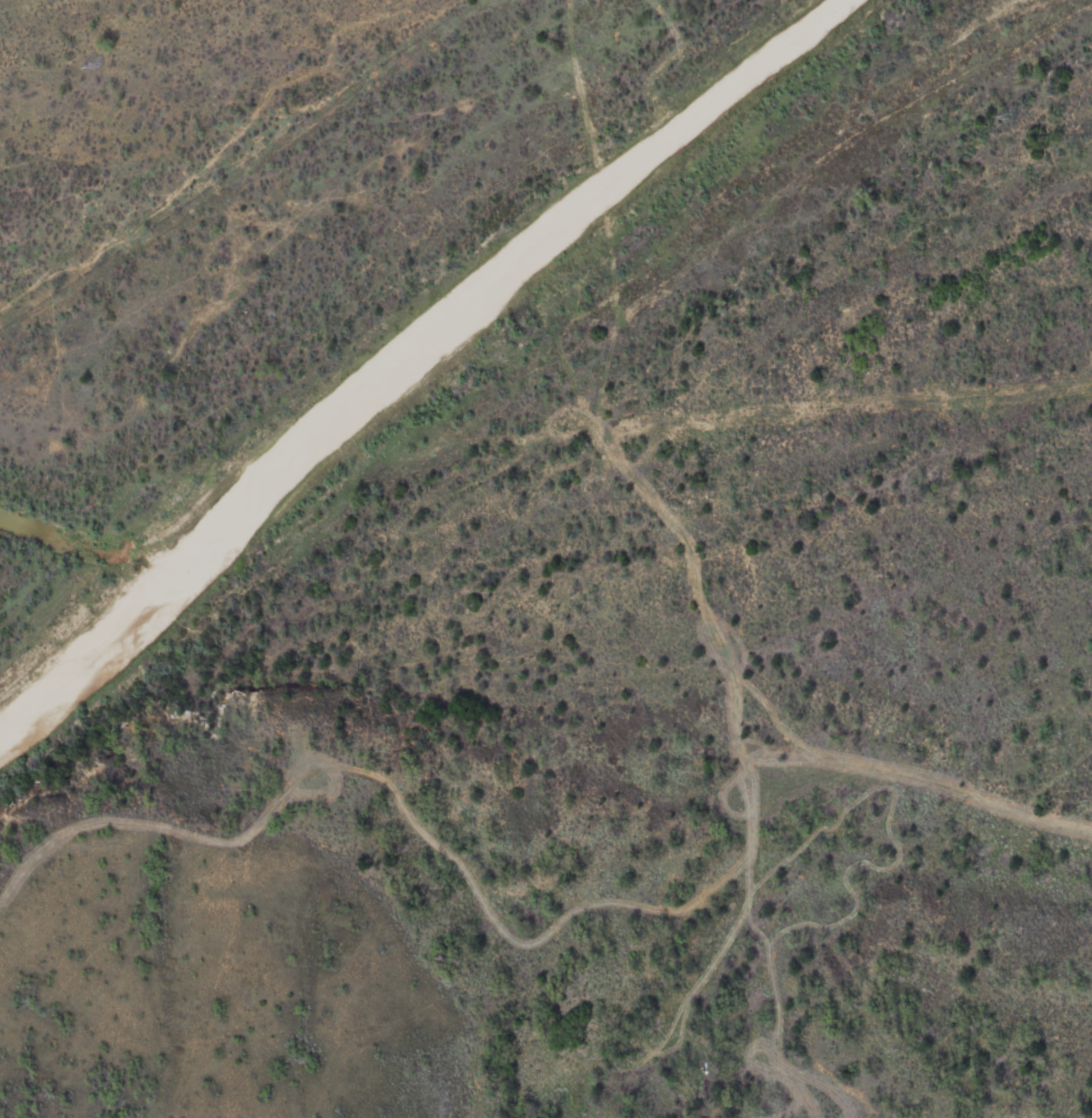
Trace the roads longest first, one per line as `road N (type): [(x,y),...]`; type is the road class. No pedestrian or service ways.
road 1 (residential): [(609,0),(622,193),(602,408),(625,469),(690,531),(698,577),(729,644),(751,773),(769,814),(754,853),(666,912),(590,906),(488,881),(398,817),(368,836),(346,868),(306,885),(202,841),(146,827),(82,831),(0,882)]
road 2 (residential): [(1091,848),(909,785),(848,775),(800,779),(769,814)]

